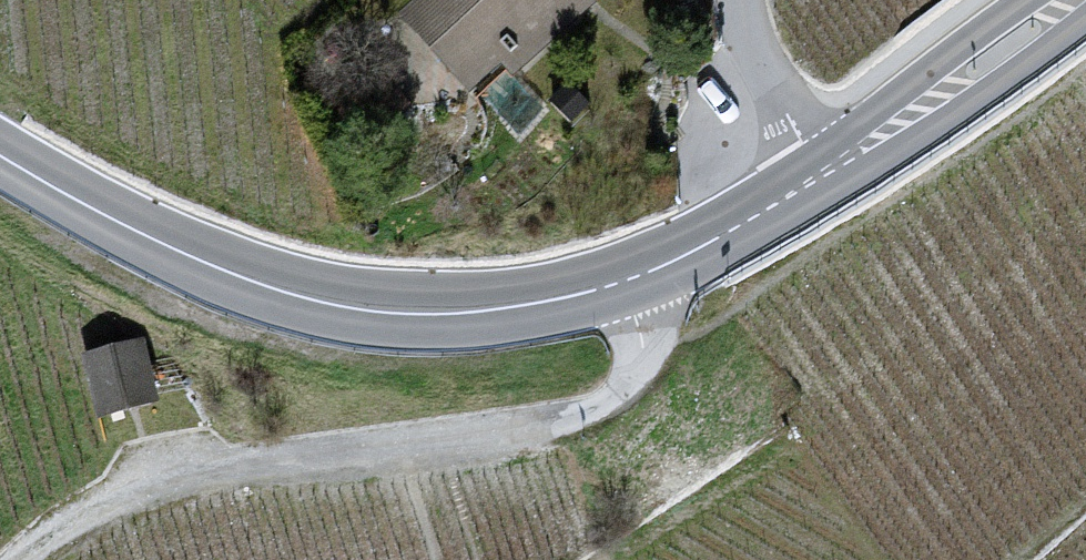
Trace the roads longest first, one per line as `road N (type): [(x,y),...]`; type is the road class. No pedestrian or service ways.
road 1 (secondary): [(822,175),(636,281),(498,309),(422,315),(328,303),(249,279),(174,250),(0,156)]
road 2 (track): [(636,281),(643,351),(626,388),(586,414),(511,435),(220,472),(117,506),(20,559)]
road 3 (secondary): [(1070,0),(822,175)]
road 4 (unclassified): [(822,175),(764,72),(742,0)]

